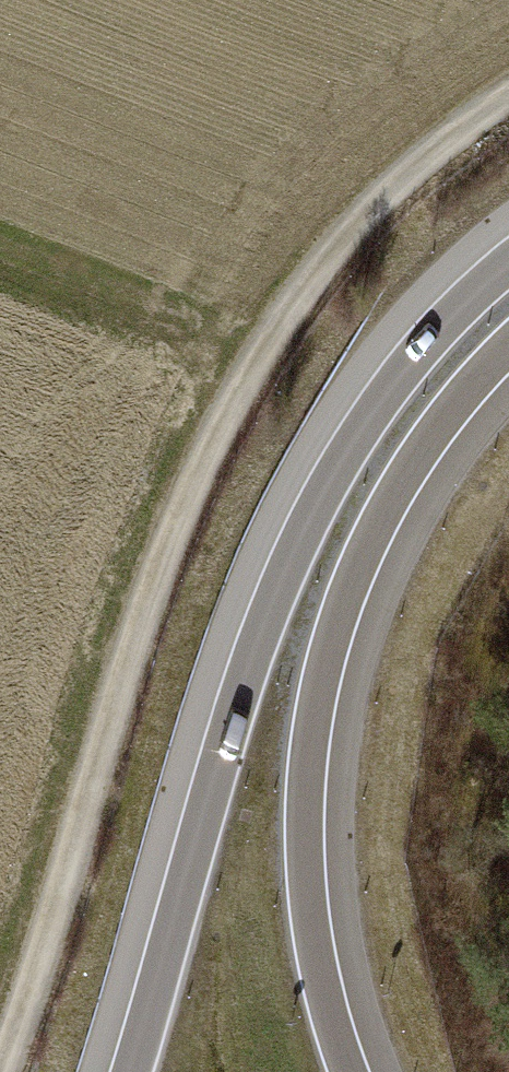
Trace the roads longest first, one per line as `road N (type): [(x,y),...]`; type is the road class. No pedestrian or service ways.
road 1 (track): [(508,109),(397,195),(229,430),(117,717),(9,1071)]
road 2 (motorway): [(508,254),(395,369),(334,461),(279,567),(225,715),(125,1071)]
road 3 (motorway): [(356,1071),(317,908),(313,806),(330,680),(364,576),(405,494),(508,362)]

